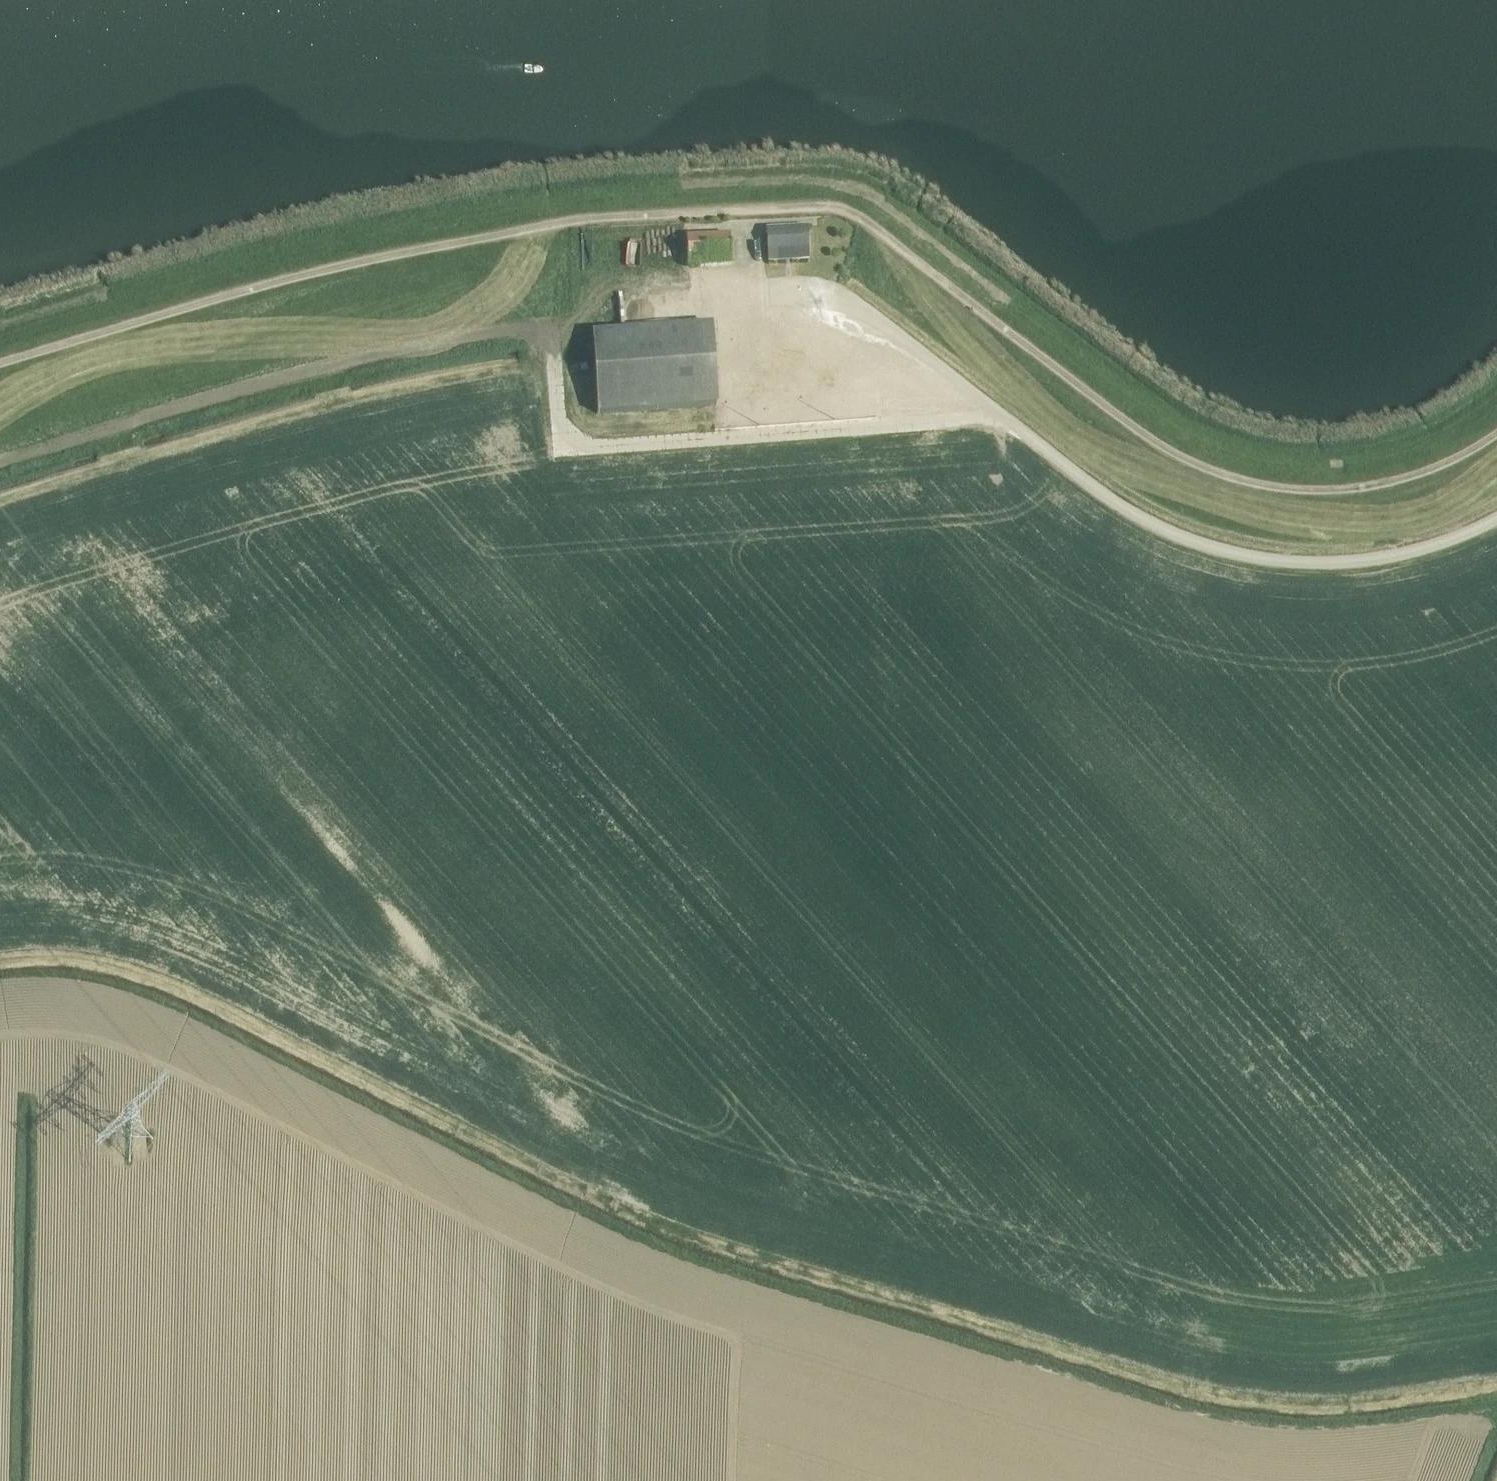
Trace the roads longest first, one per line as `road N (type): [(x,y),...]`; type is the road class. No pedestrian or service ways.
road 1 (track): [(0,362),(359,262),(560,221),(835,205),(874,224),(1158,442),(1218,471),(1279,486),(1354,488),(1415,476),(1496,433)]
road 2 (unclassified): [(1496,516),(1417,547),(1346,562),(1210,548),(1132,512),(876,315),(824,291),(773,290)]

